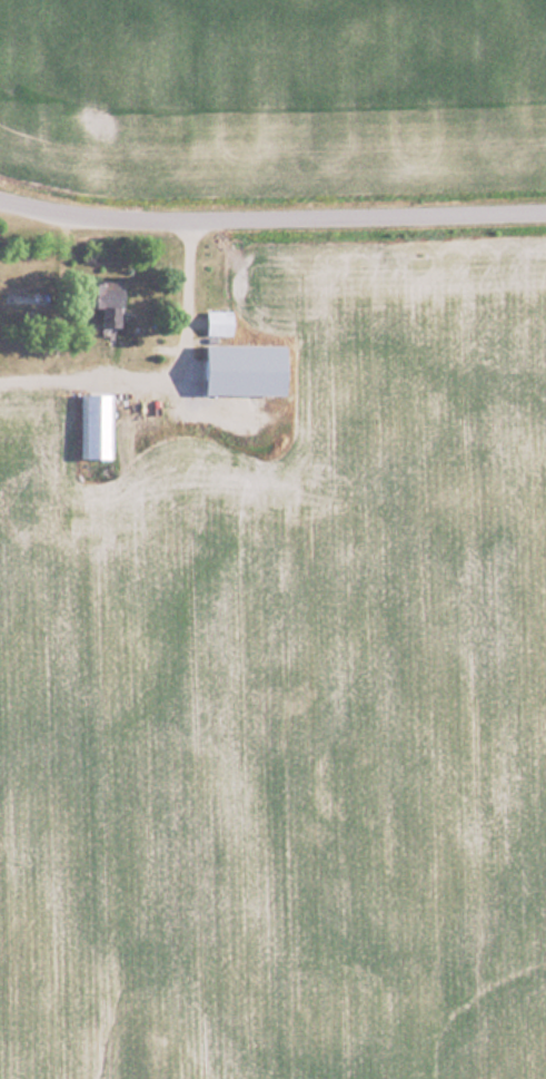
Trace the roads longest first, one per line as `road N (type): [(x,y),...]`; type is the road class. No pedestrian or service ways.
road 1 (residential): [(0,204),(125,226),(545,216)]

